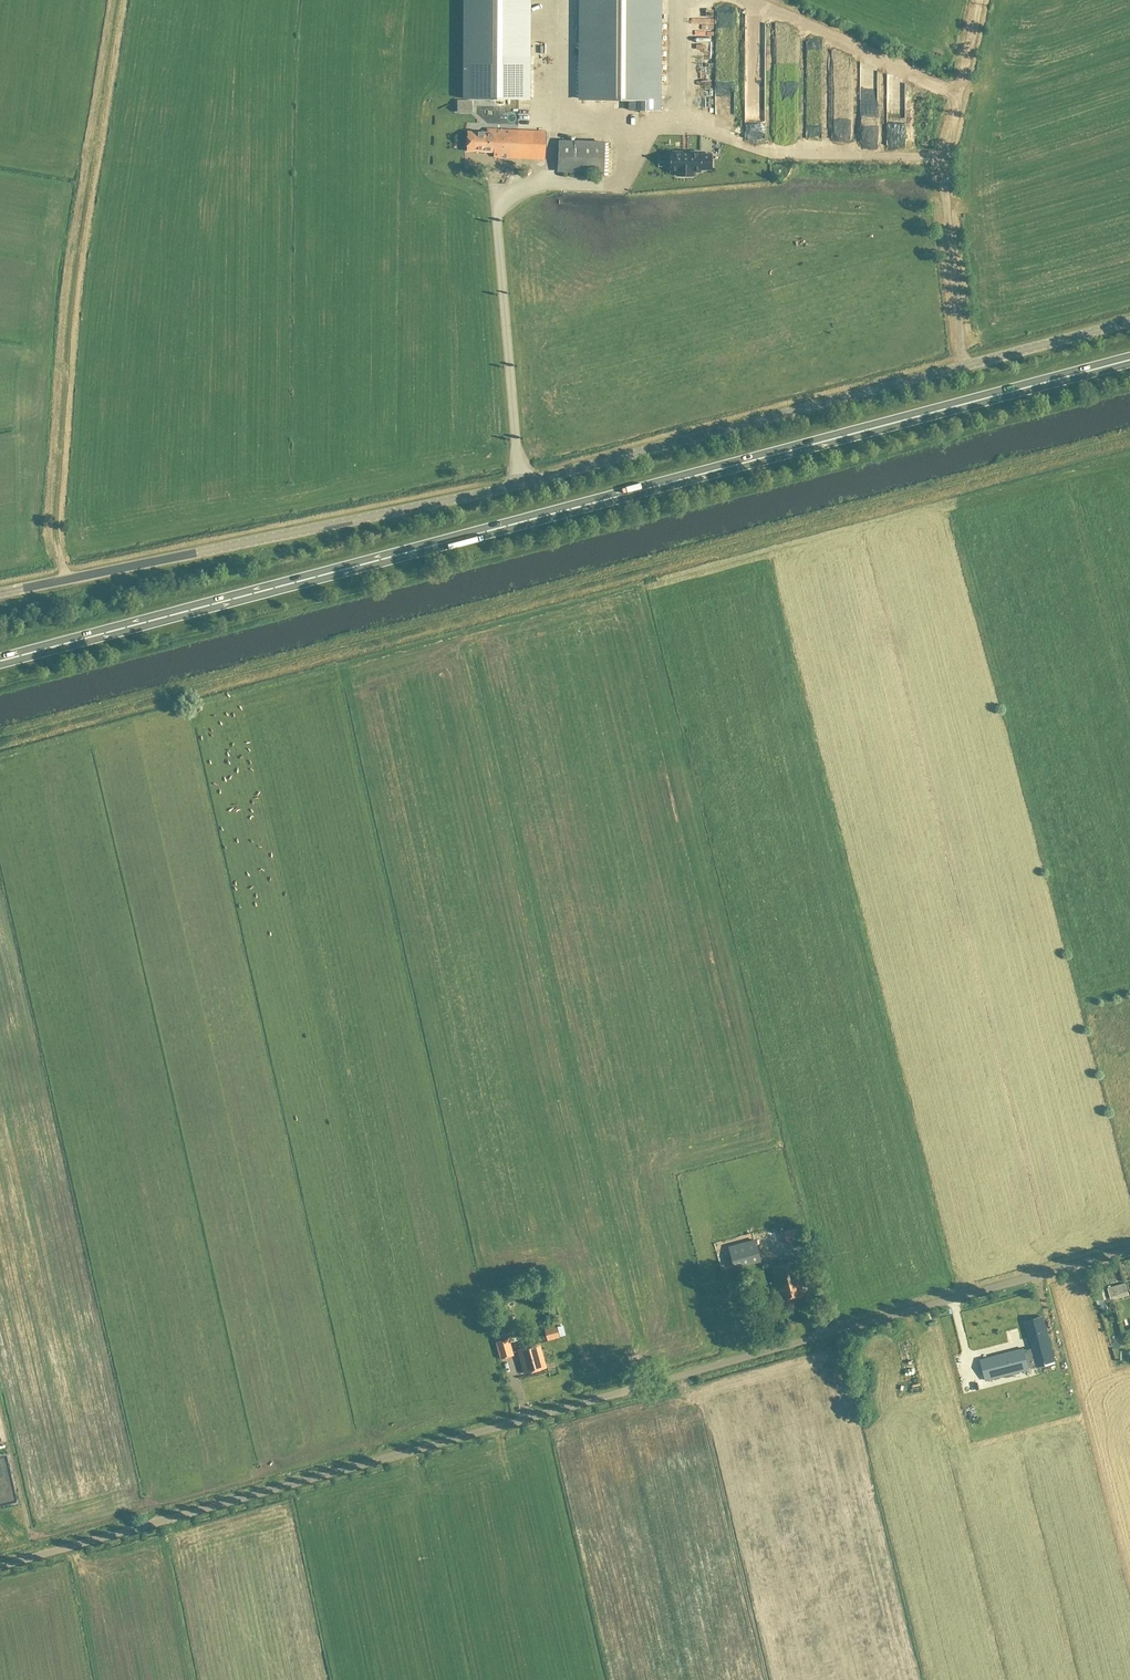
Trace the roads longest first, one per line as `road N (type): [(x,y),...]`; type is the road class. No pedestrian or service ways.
road 1 (unclassified): [(0,1566),(1129,1249)]
road 2 (trunk): [(0,661),(1129,360)]
road 3 (unclassified): [(0,595),(522,485),(1129,323)]
road 4 (track): [(118,0),(61,417),(54,514),(65,581)]
road 5 (track): [(980,0),(943,185),(965,367)]

